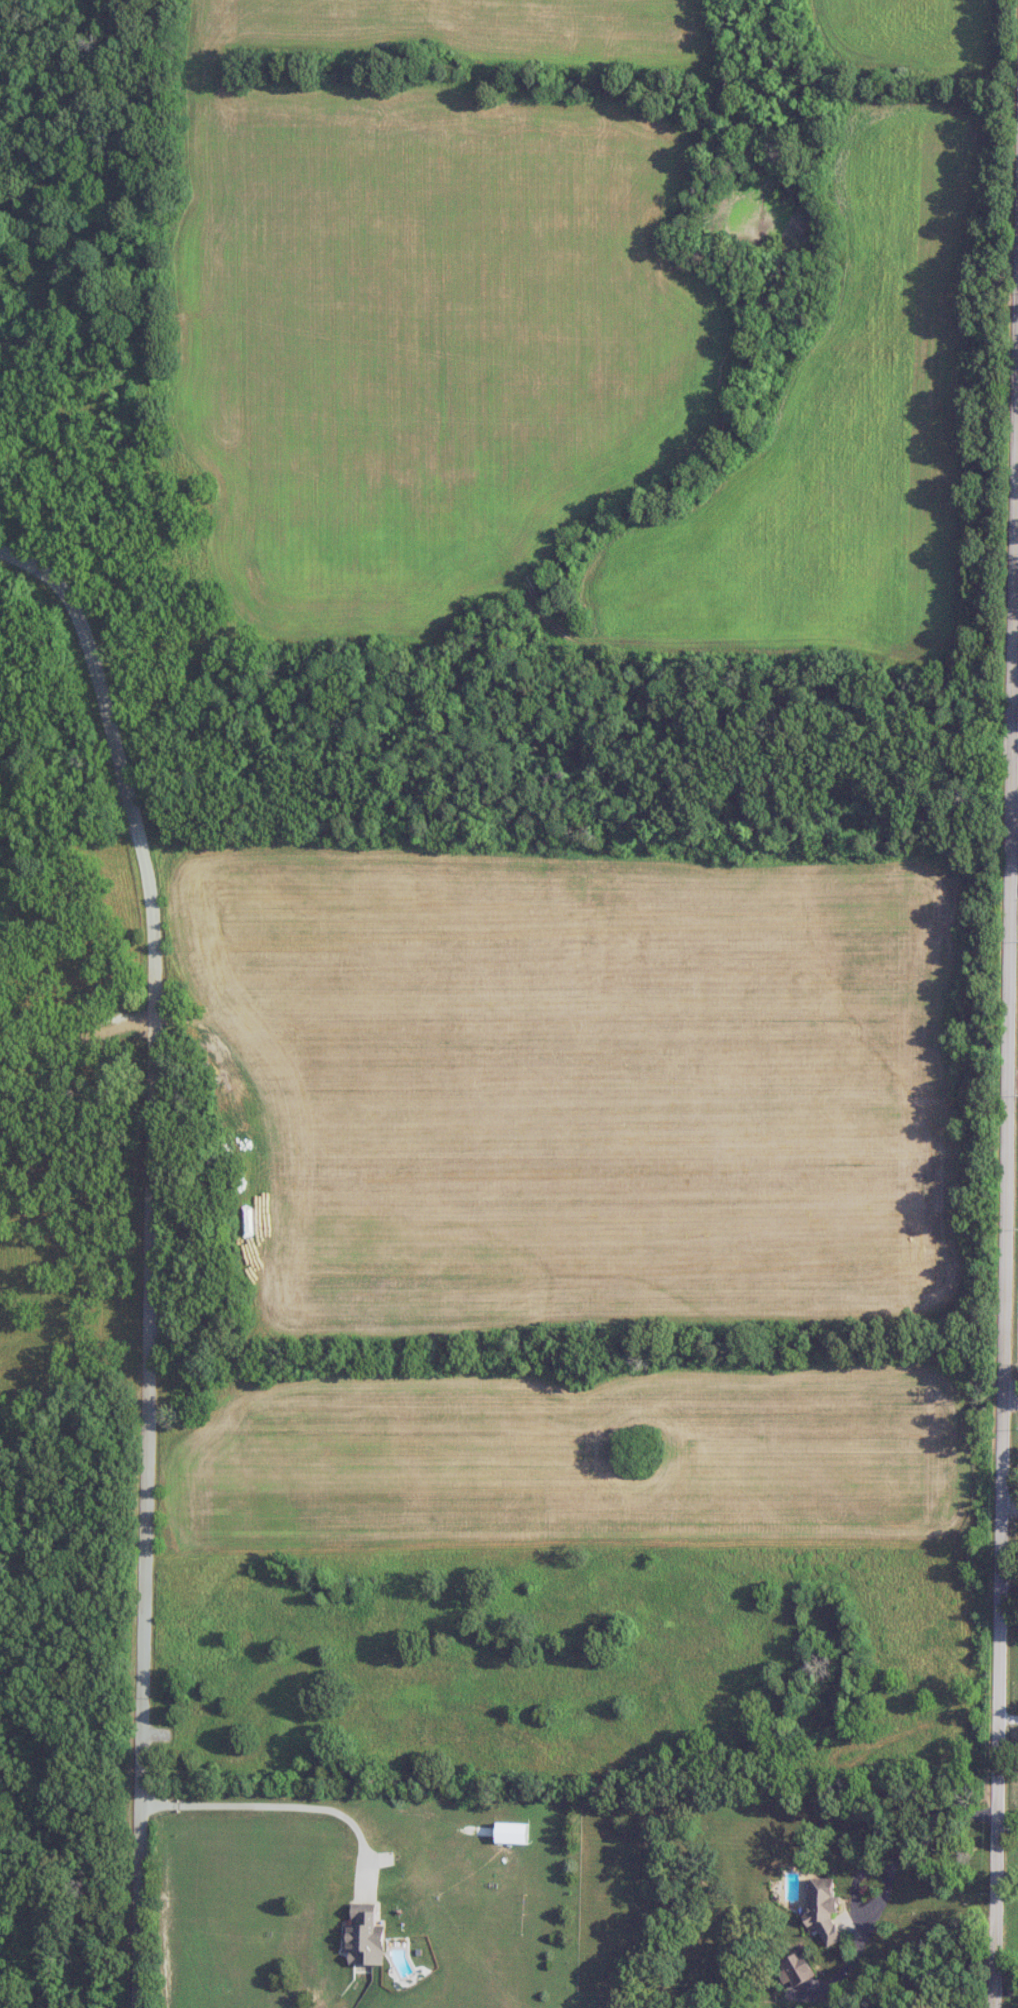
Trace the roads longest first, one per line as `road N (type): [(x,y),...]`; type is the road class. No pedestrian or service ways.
road 1 (residential): [(998,2007),(1017,422)]
road 2 (residential): [(0,551),(68,596),(89,641),(141,840),(151,912),(141,2007)]

